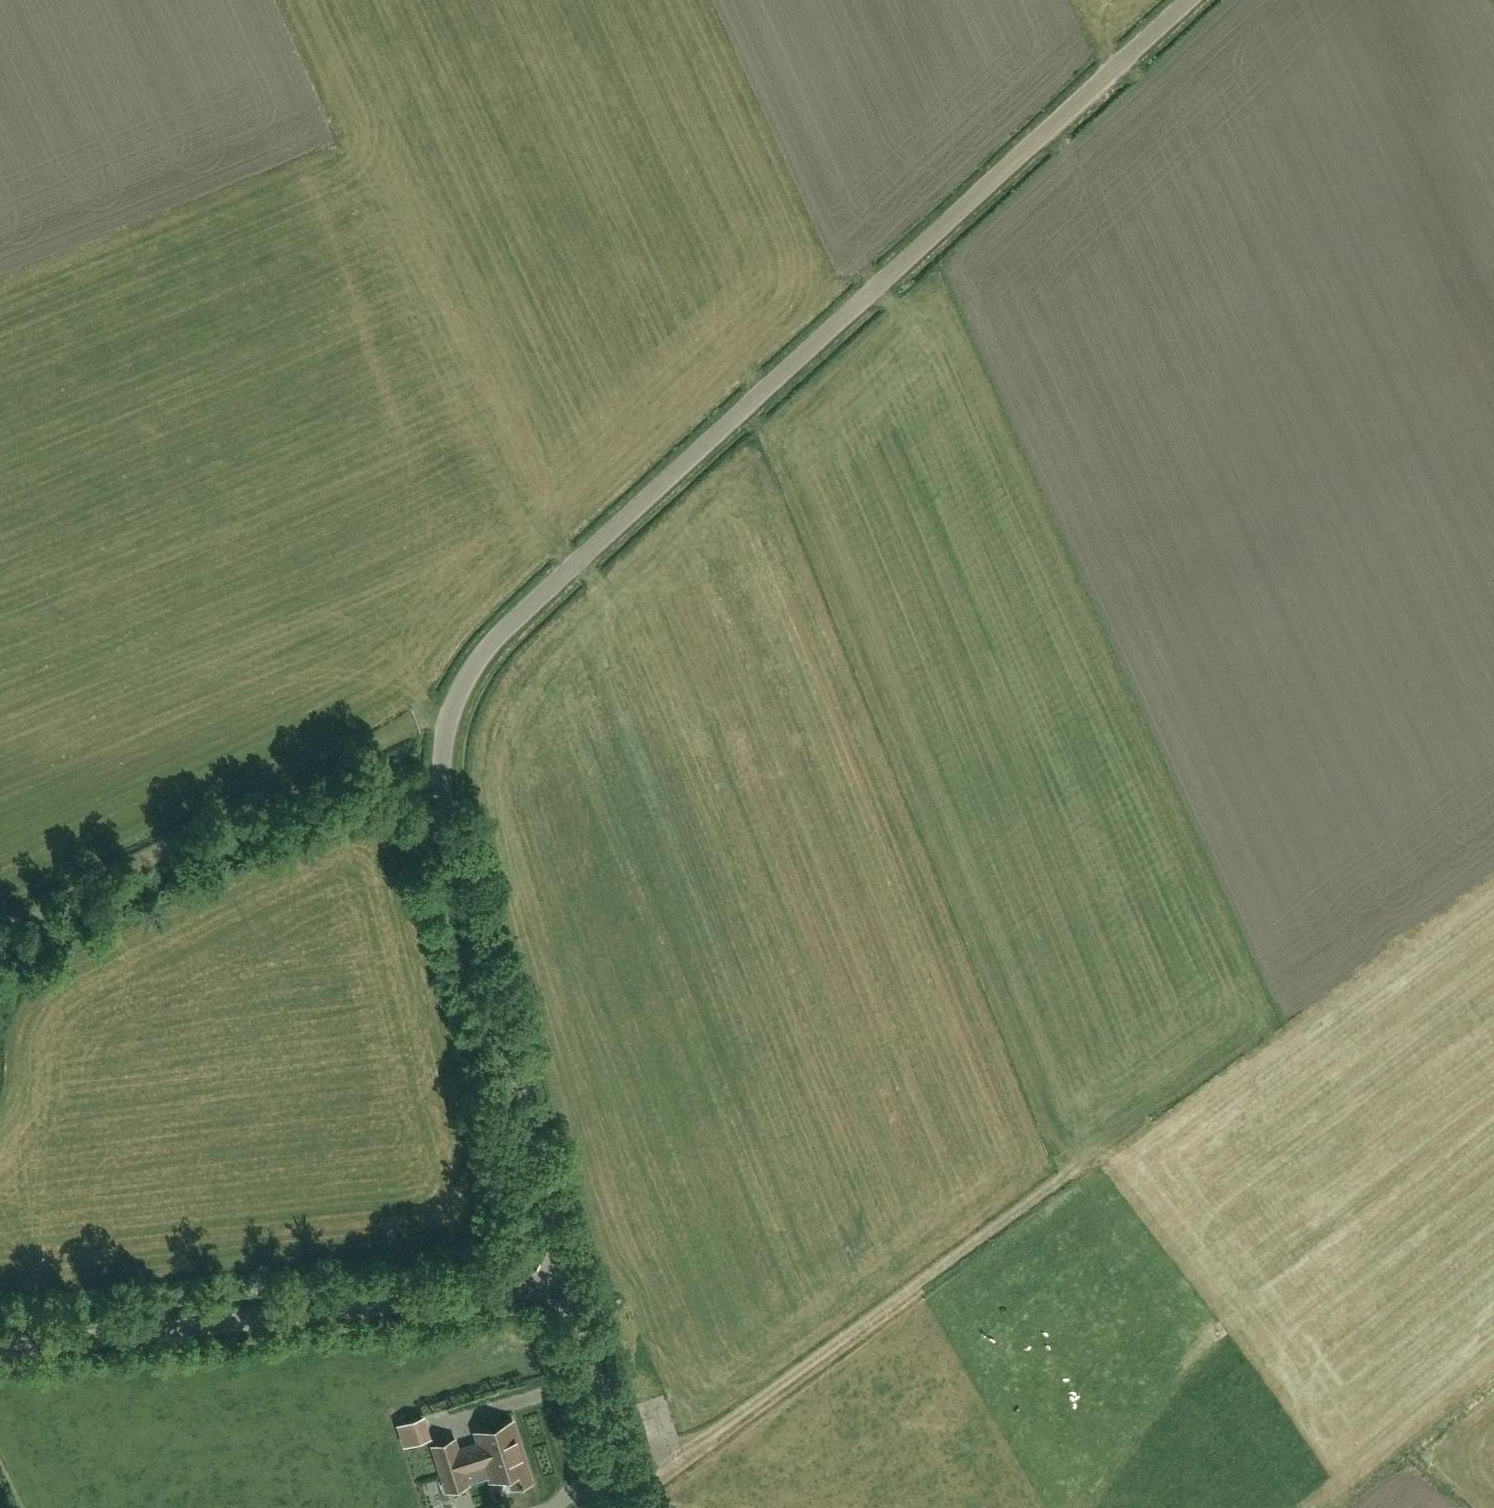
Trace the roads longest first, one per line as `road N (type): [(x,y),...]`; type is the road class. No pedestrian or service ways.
road 1 (unclassified): [(567,1285),(448,817),(446,739),(459,695),(529,606),(1188,0)]
road 2 (unclassified): [(0,1352),(567,1285)]
road 3 (unclassified): [(626,1507),(567,1285)]

